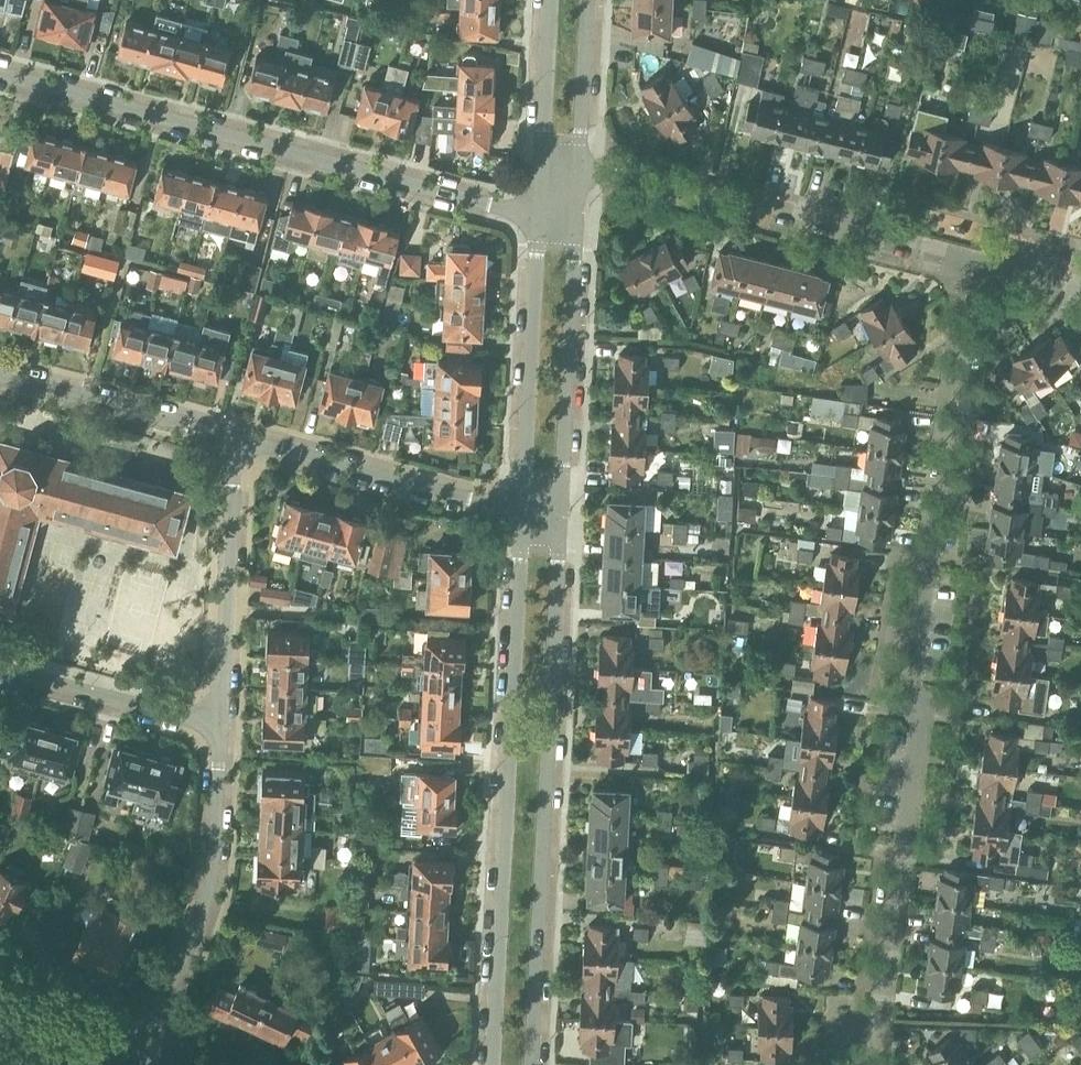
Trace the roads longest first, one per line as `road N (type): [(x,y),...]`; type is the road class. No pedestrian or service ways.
road 1 (residential): [(873,1064),(865,1035),(976,262)]
road 2 (residential): [(539,217),(0,72)]
road 3 (residential): [(520,510),(492,1064)]
road 4 (residential): [(532,1064),(560,513)]
road 5 (residential): [(976,262),(578,166)]
road 6 (residential): [(131,1055),(211,897),(223,726)]
road 7 (residential): [(560,513),(575,219)]
road 8 (residential): [(520,510),(236,434)]
road 9 (residential): [(539,217),(520,510)]
road 10 (residential): [(223,726),(236,434)]
road 11 (residential): [(236,434),(0,373)]
road 12 (residential): [(223,726),(0,663)]
road 13 (residential): [(578,166),(589,0)]
road 14 (residential): [(550,0),(541,164)]
road 15 (unclassified): [(131,1055),(0,995)]

